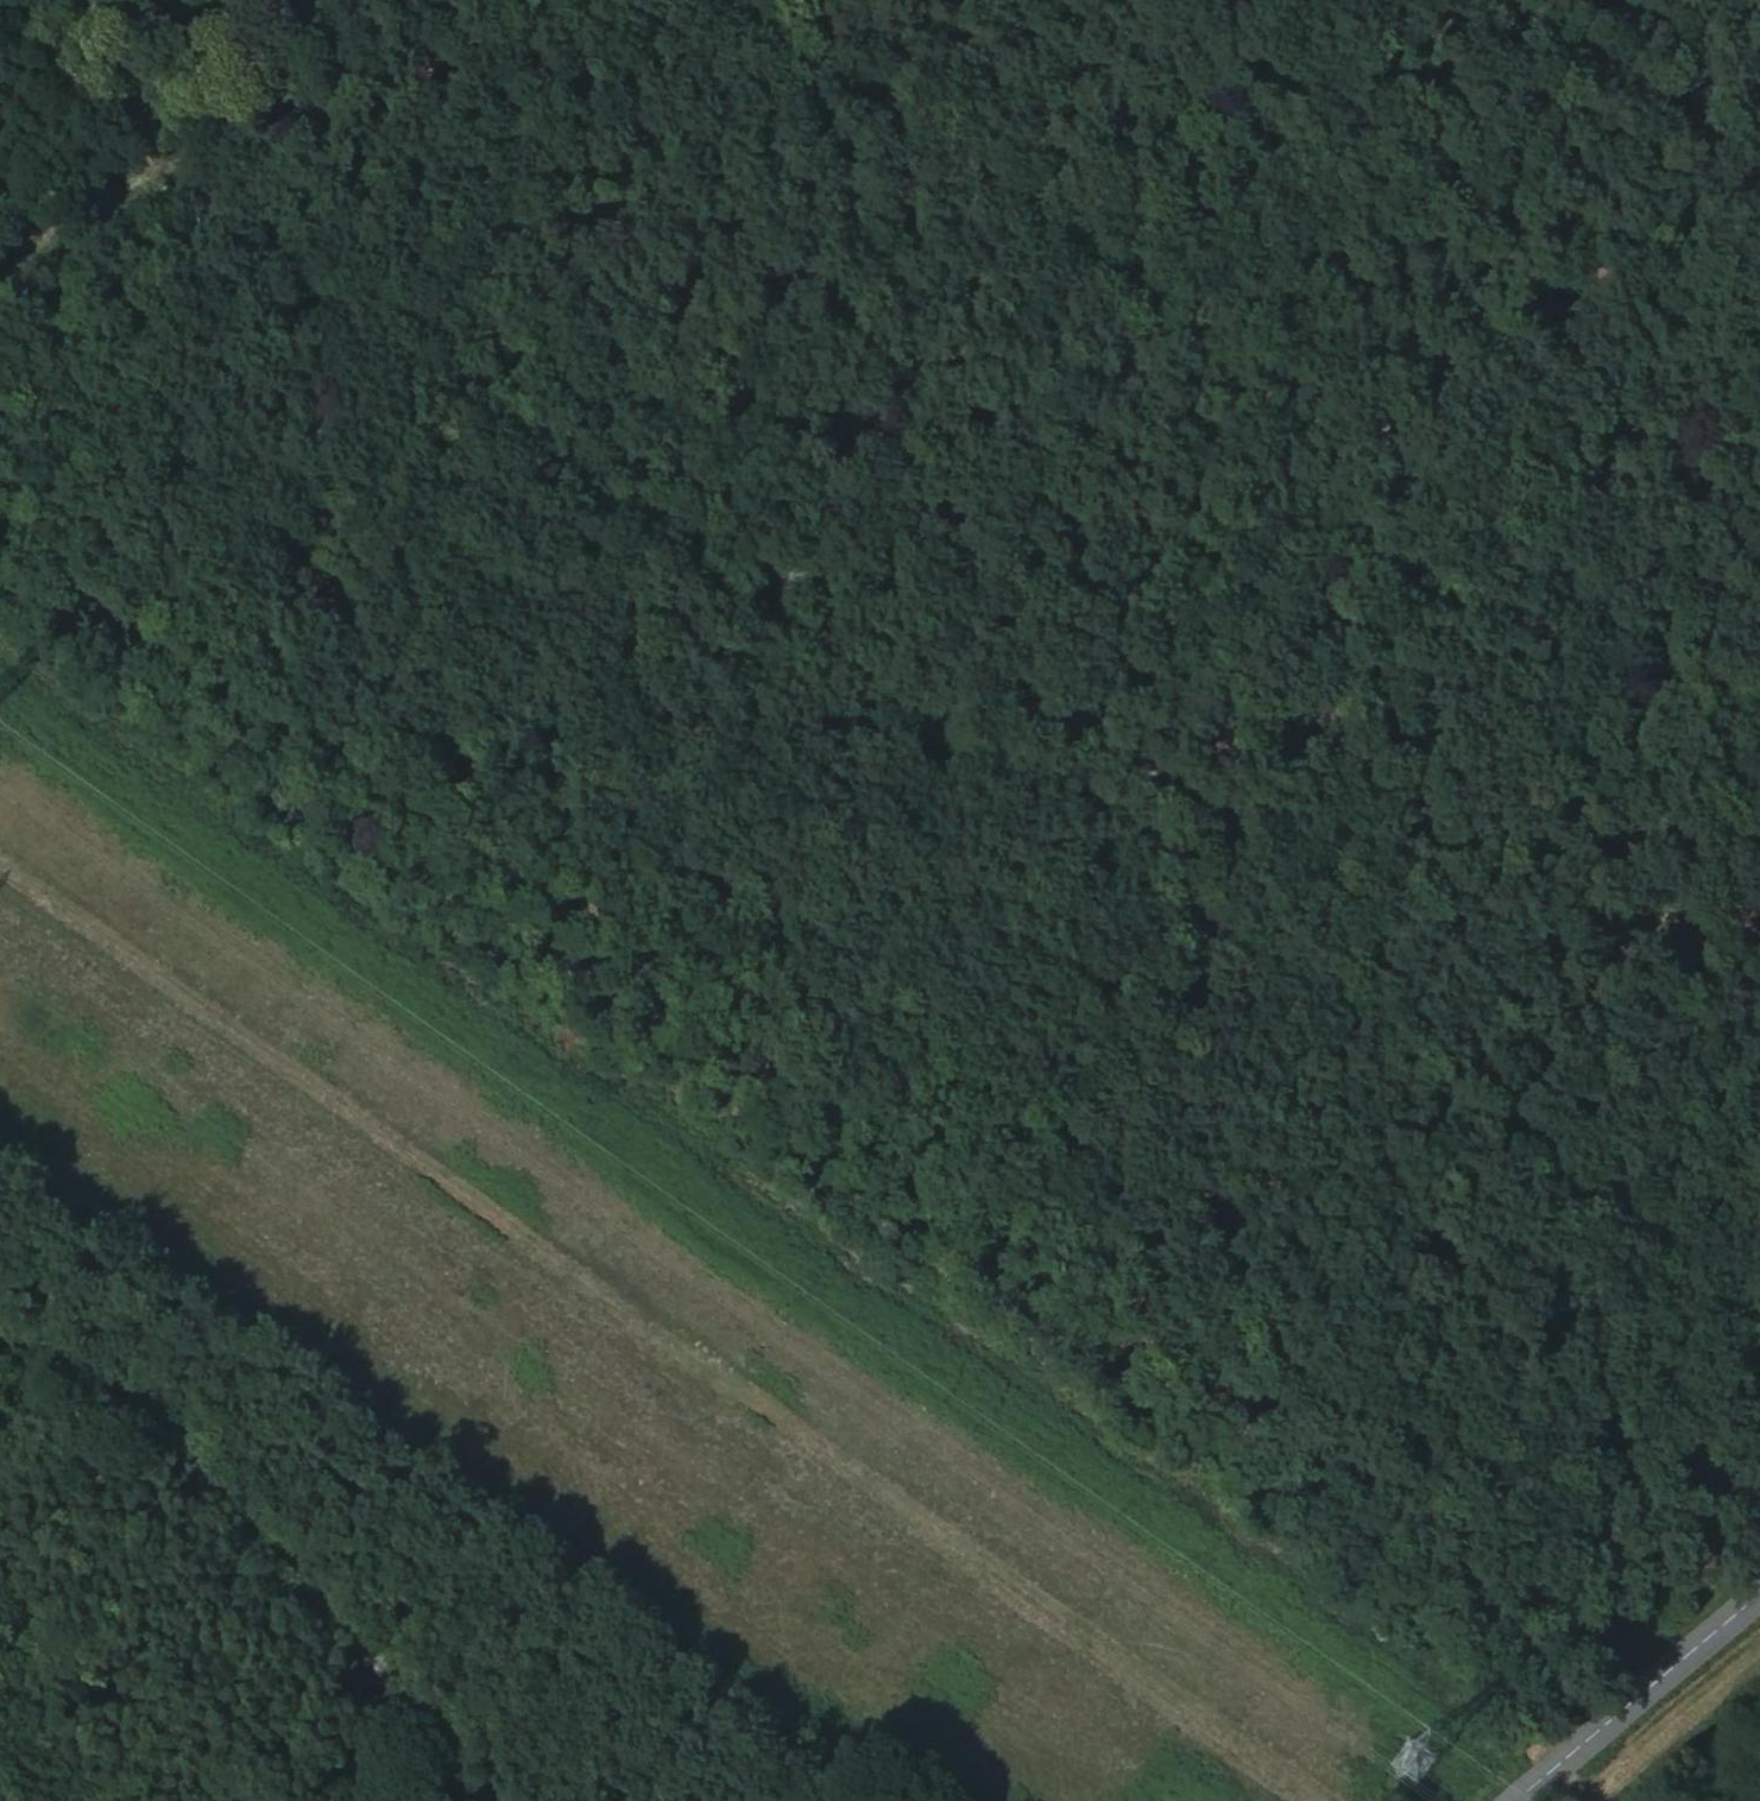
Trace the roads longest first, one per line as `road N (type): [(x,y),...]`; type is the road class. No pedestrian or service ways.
road 1 (track): [(486,1800),(264,1530),(140,1429),(0,1353)]
road 2 (tertiary): [(1759,1591),(1509,1800)]

